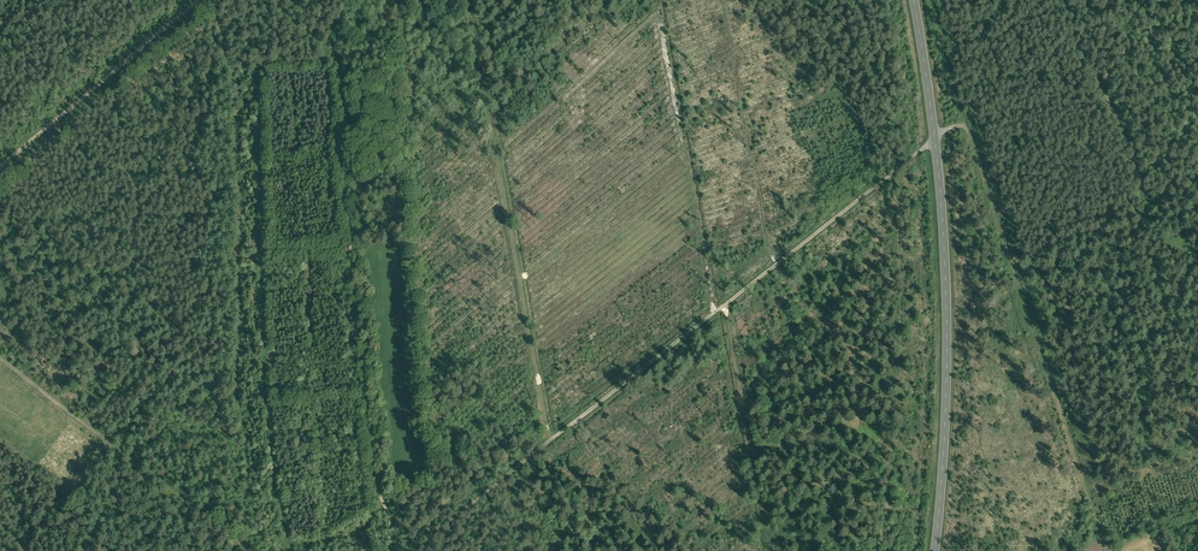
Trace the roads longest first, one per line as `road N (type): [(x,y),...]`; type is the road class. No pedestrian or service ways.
road 1 (track): [(935,139),(552,440),(485,94)]
road 2 (track): [(336,67),(261,72),(261,254),(286,537),(294,543),(357,531),(382,499)]
road 3 (secondary): [(913,0),(945,280),(935,550)]
road 4 (track): [(935,139),(957,126),(971,135),(1105,538)]
road 5 (track): [(0,358),(110,442),(21,550)]
road 6 (track): [(199,0),(0,168)]
road 7 (track): [(722,307),(767,550)]

